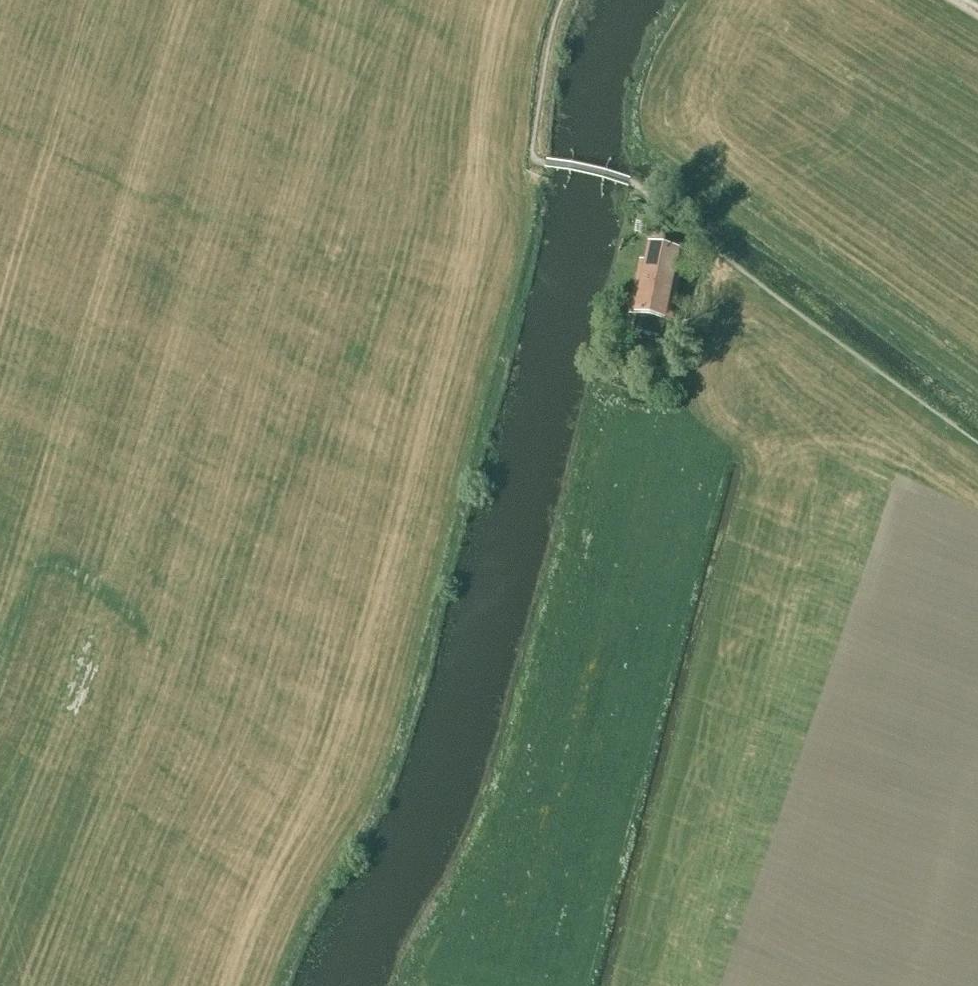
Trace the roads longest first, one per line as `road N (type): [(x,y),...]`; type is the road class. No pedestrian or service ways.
road 1 (track): [(977,486),(719,302)]

